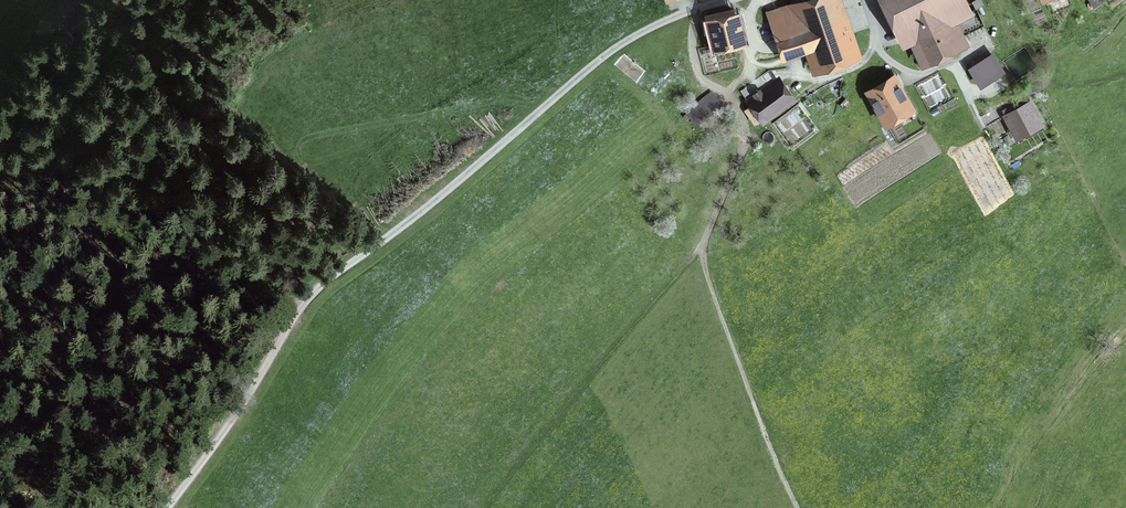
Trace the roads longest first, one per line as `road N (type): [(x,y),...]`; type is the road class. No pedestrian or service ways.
road 1 (track): [(729,0),(613,50),(332,277),(302,306),(167,507)]
road 2 (track): [(700,7),(693,43),(699,74),(738,108),(745,138),(703,259),(803,507)]
road 3 (track): [(349,265),(223,277),(182,274),(133,246),(114,215),(99,56),(83,0)]

